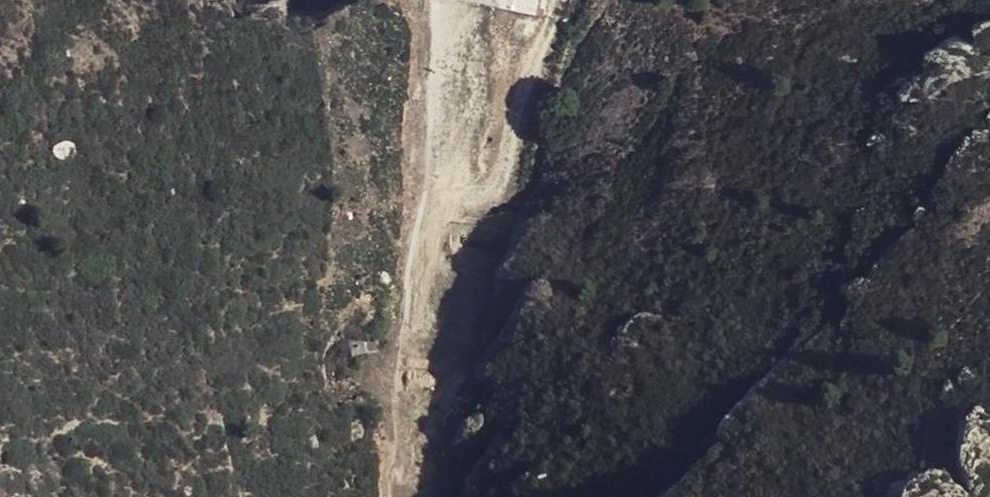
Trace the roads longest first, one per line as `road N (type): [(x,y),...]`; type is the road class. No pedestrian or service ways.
road 1 (track): [(436,192),(482,193),(502,175),(556,0)]

